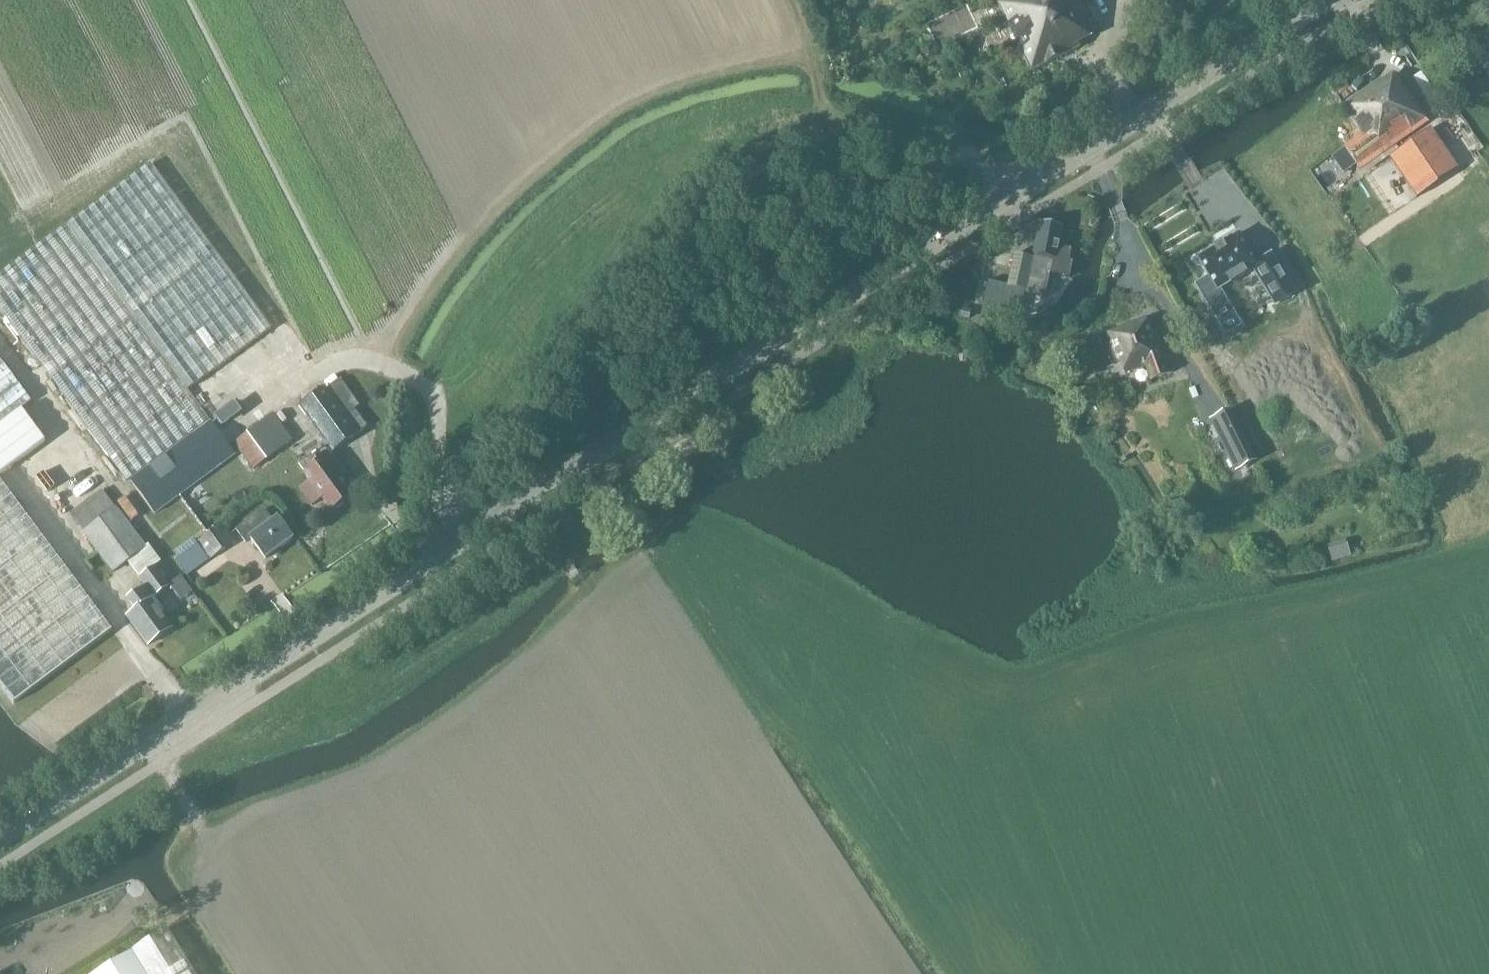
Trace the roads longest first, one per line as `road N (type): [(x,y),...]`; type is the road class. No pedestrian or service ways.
road 1 (tertiary): [(0,836),(1327,0)]

